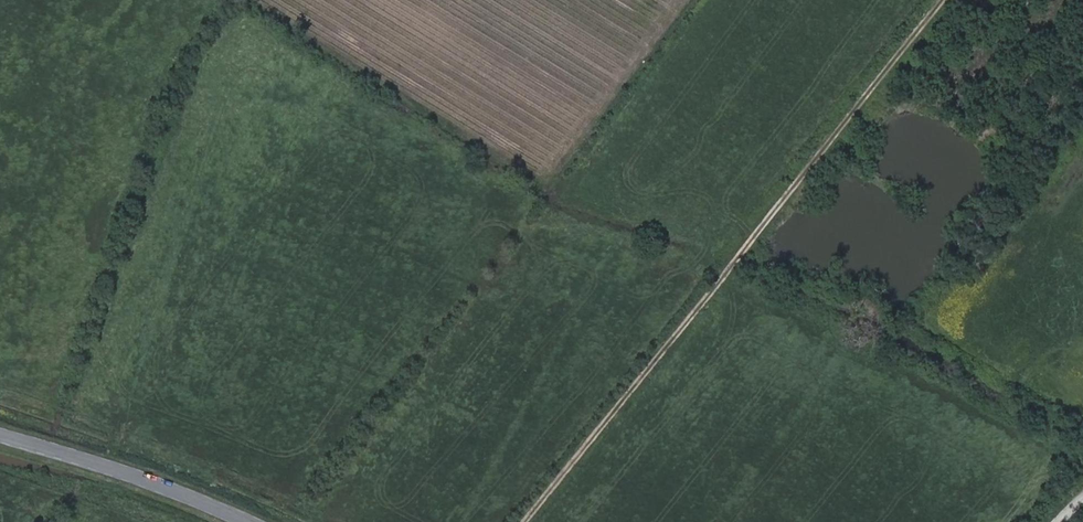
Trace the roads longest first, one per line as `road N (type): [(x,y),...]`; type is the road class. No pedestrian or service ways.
road 1 (tertiary): [(245,521),(0,434)]

